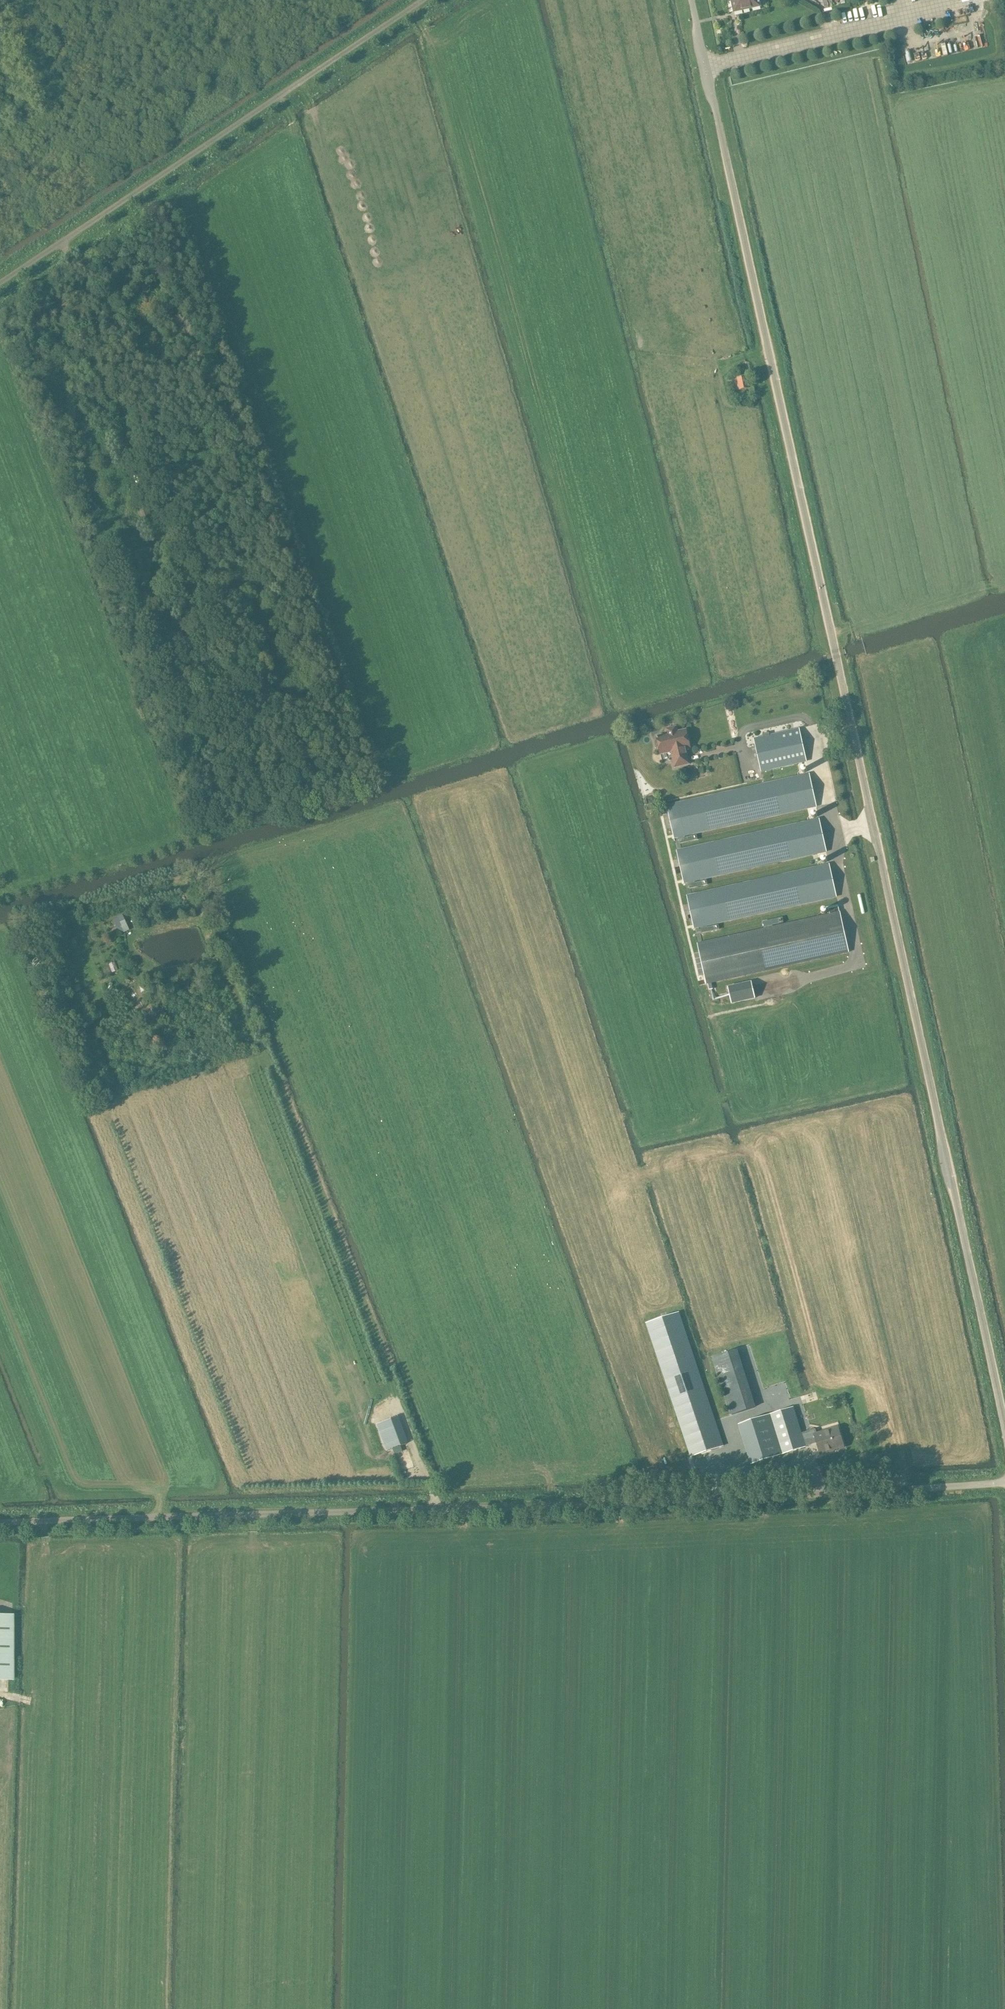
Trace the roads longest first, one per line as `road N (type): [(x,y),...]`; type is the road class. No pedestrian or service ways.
road 1 (unclassified): [(1004,1443),(690,0)]
road 2 (unclassified): [(0,1523),(691,1507),(1004,1487)]
road 3 (unclassified): [(0,283),(427,0)]
road 4 (track): [(117,380),(61,243)]

